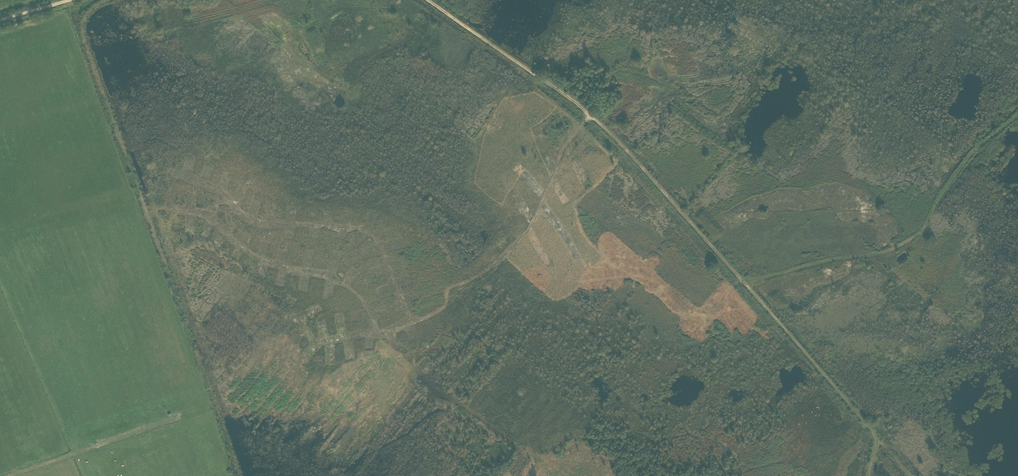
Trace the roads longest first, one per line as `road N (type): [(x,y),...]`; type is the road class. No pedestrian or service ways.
road 1 (track): [(590,117),(518,242),(463,290),(441,339),(414,362),(445,398),(524,453),(520,475)]
road 2 (track): [(744,283),(598,122),(428,0)]
road 3 (track): [(744,283),(877,254),(911,239),(975,150),(1017,114)]
road 4 (track): [(525,458),(570,439),(638,434),(660,441),(693,436),(729,472),(786,462)]
road 5 (track): [(876,436),(744,283)]

